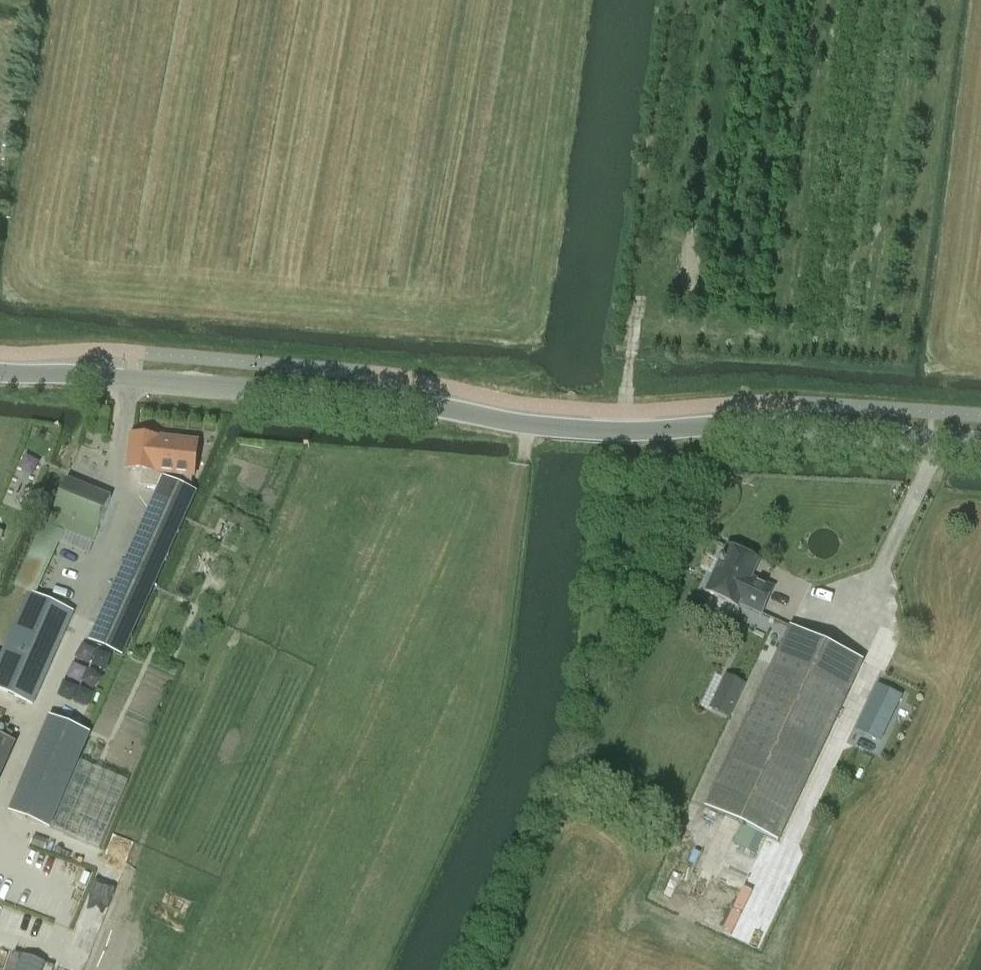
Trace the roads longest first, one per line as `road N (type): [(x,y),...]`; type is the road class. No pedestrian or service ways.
road 1 (unclassified): [(728,430),(646,434),(531,426),(393,402),(0,372)]
road 2 (residential): [(980,445),(728,430)]

